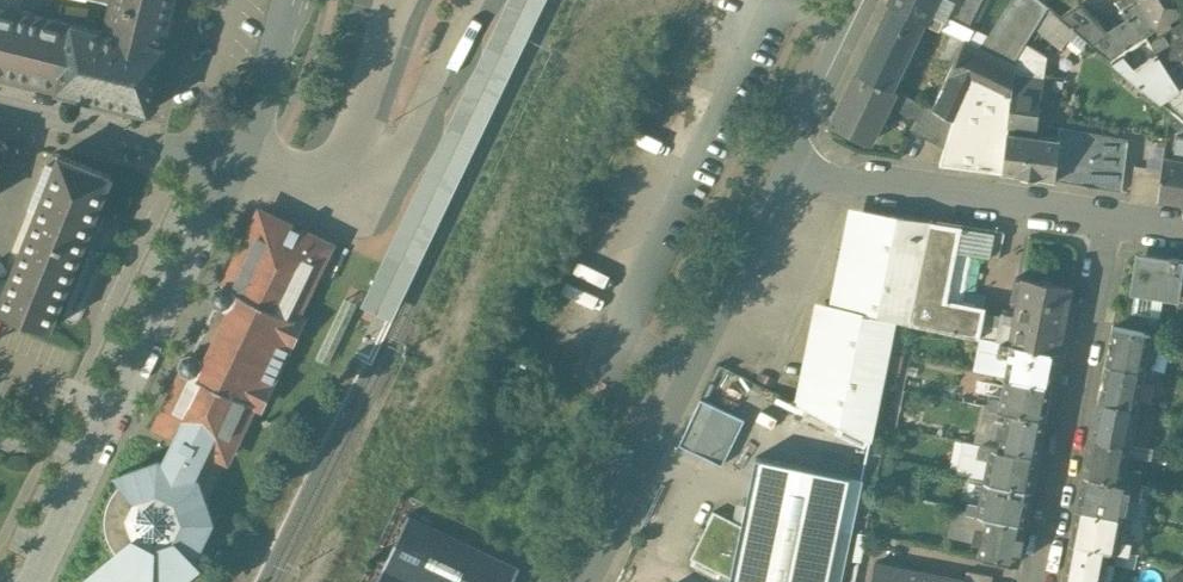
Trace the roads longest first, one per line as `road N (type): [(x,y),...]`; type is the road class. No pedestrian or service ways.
road 1 (residential): [(234,159),(33,581)]
road 2 (residential): [(585,581),(784,166)]
road 3 (residential): [(1112,215),(1038,581)]
road 4 (residential): [(784,166),(1112,215)]
road 5 (residential): [(234,159),(0,104)]
road 6 (residential): [(866,0),(784,166)]
road 7 (residential): [(292,0),(234,159)]

